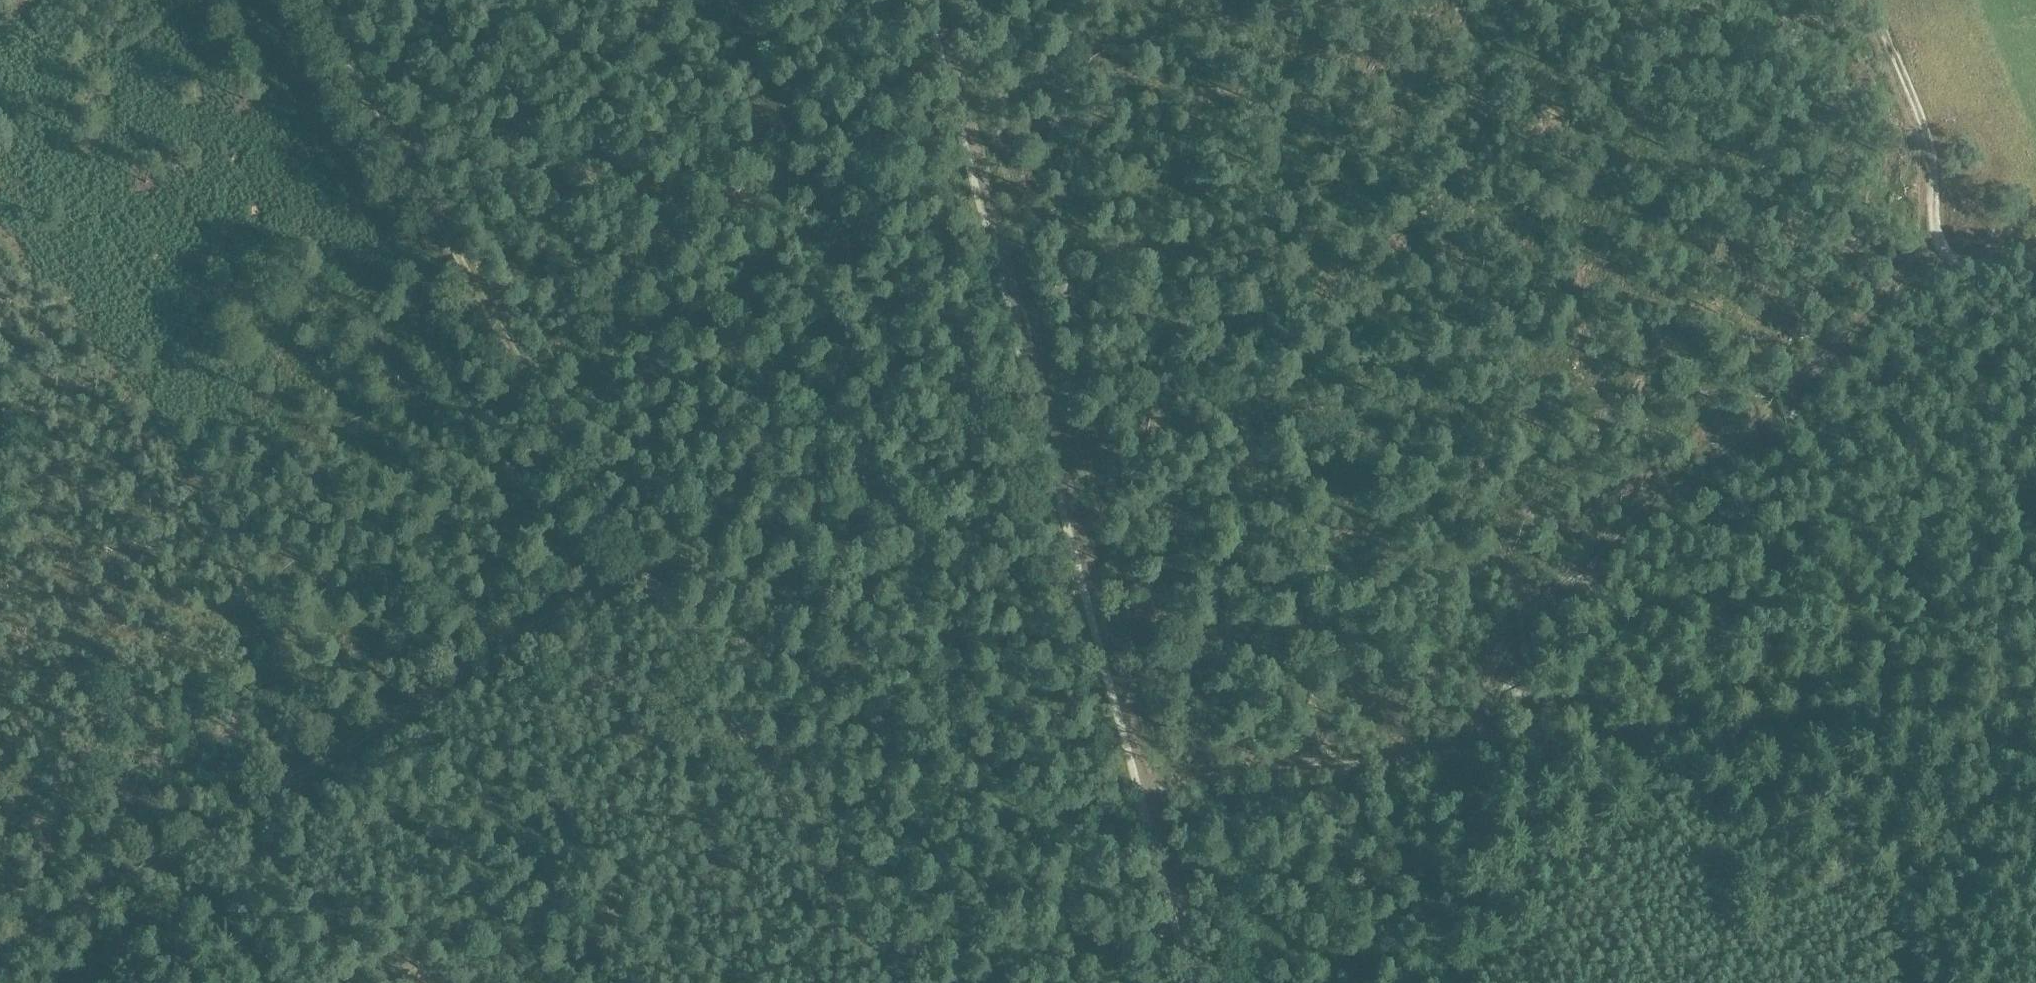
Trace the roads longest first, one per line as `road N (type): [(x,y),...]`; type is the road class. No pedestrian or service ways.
road 1 (track): [(1198,982),(934,0)]
road 2 (track): [(1470,753),(1501,629),(1549,569),(1736,440),(1854,345),(1928,258),(1916,148),(1856,0)]
road 3 (track): [(639,567),(0,955)]
road 4 (track): [(307,0),(639,567)]
road 5 (track): [(1470,753),(2035,698)]
road 6 (track): [(639,567),(893,982)]
road 7 (track): [(1470,753),(1134,782)]

